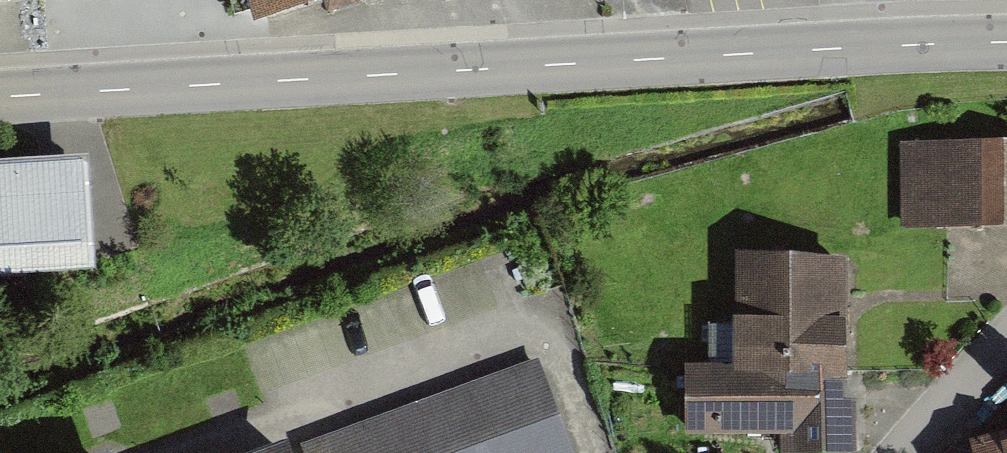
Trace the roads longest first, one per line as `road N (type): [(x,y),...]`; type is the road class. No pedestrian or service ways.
road 1 (unclassified): [(1006,44),(0,96)]
road 2 (residential): [(1006,338),(901,452)]

